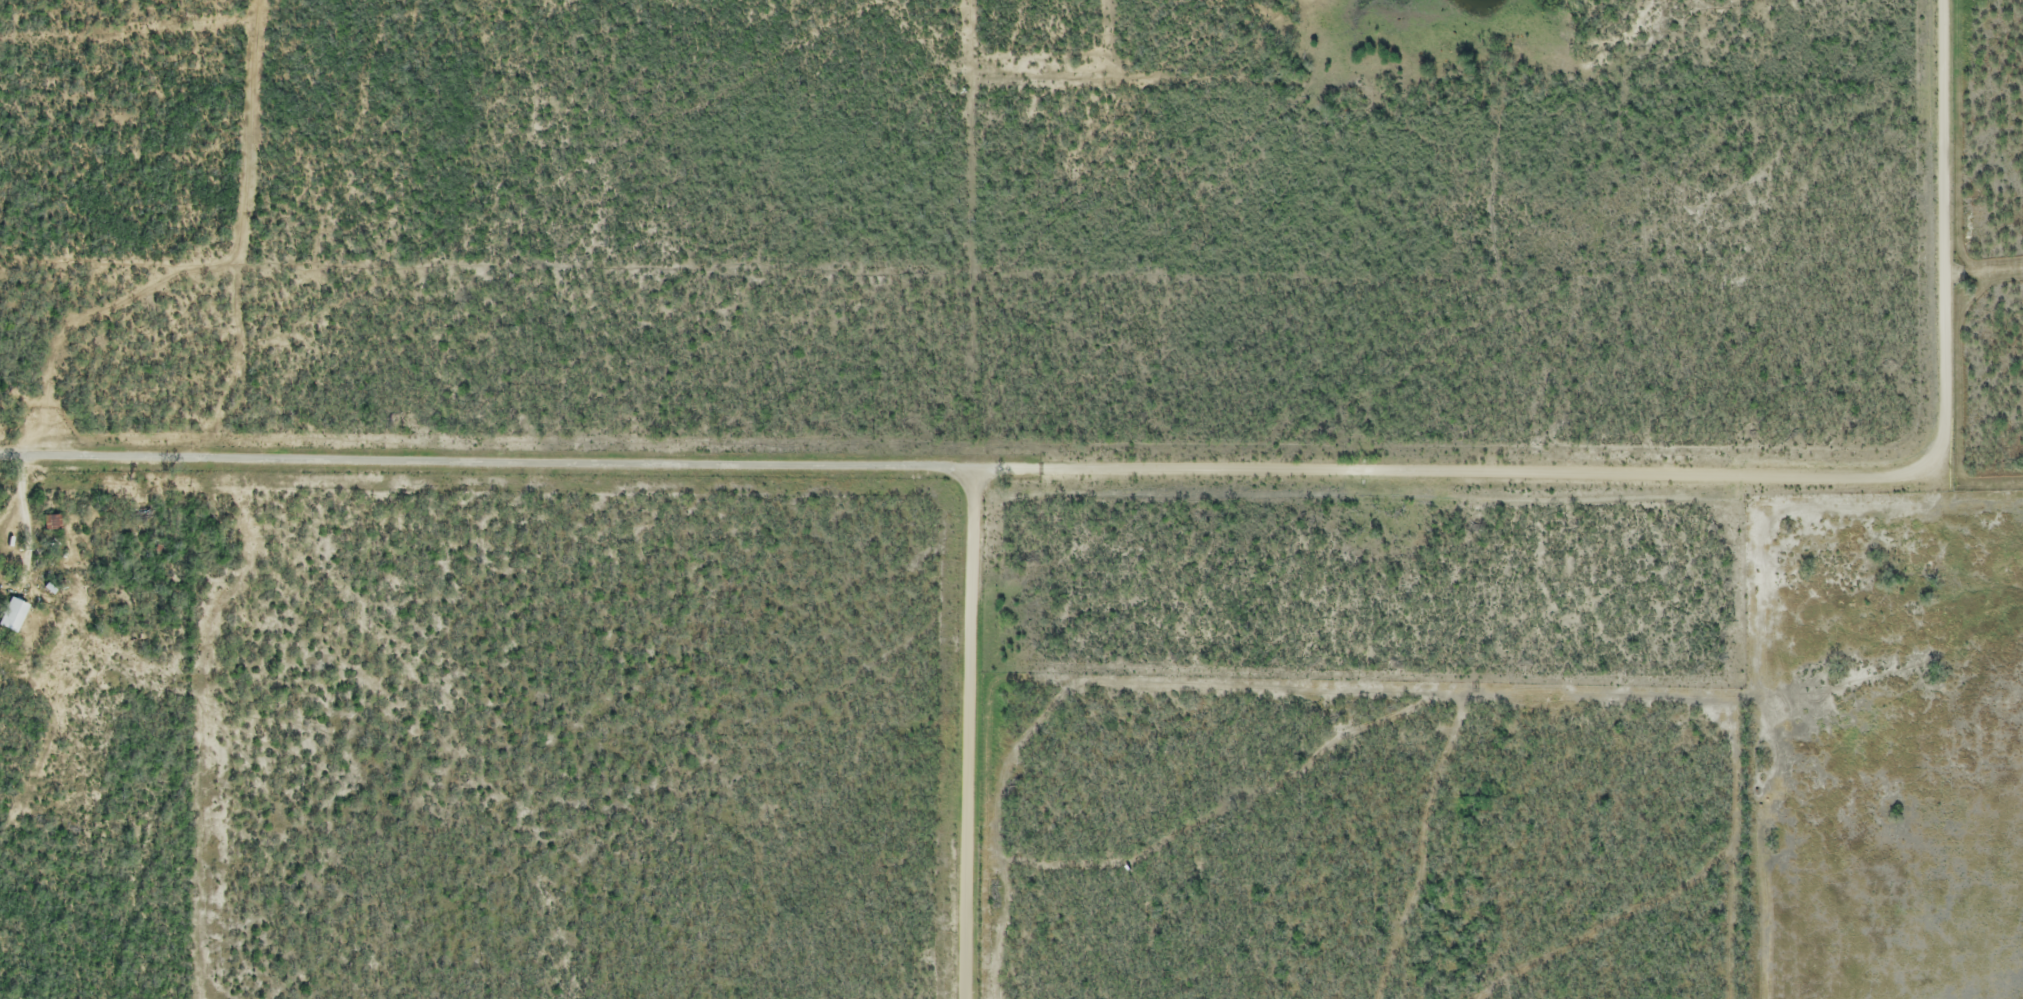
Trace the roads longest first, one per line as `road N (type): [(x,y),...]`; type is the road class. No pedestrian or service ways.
road 1 (residential): [(972,469),(0,467)]
road 2 (residential): [(972,469),(1936,475)]
road 3 (residential): [(966,998),(972,469)]

